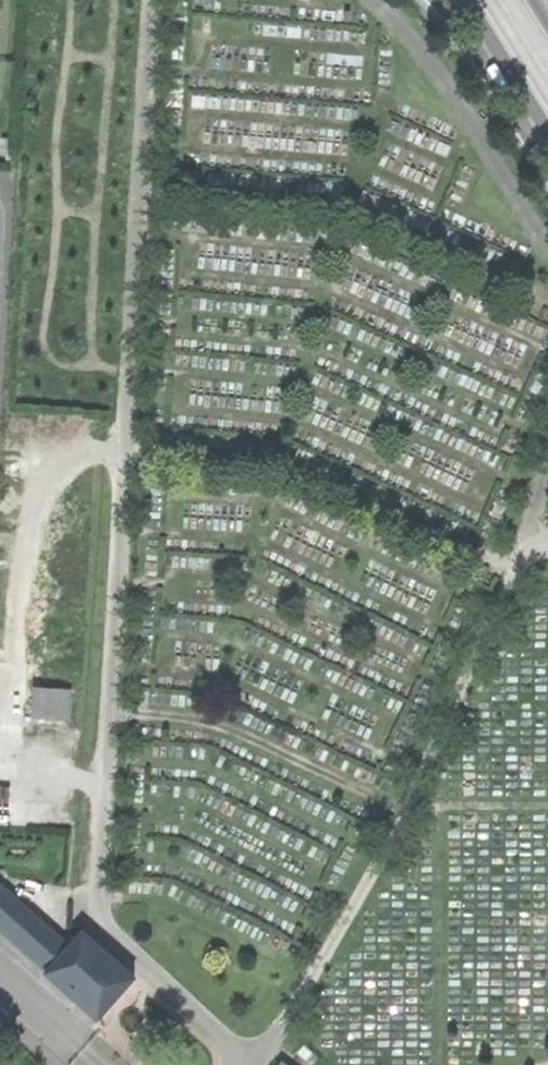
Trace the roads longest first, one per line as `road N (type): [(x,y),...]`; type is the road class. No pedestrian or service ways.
road 1 (secondary): [(463,0),(547,132)]

